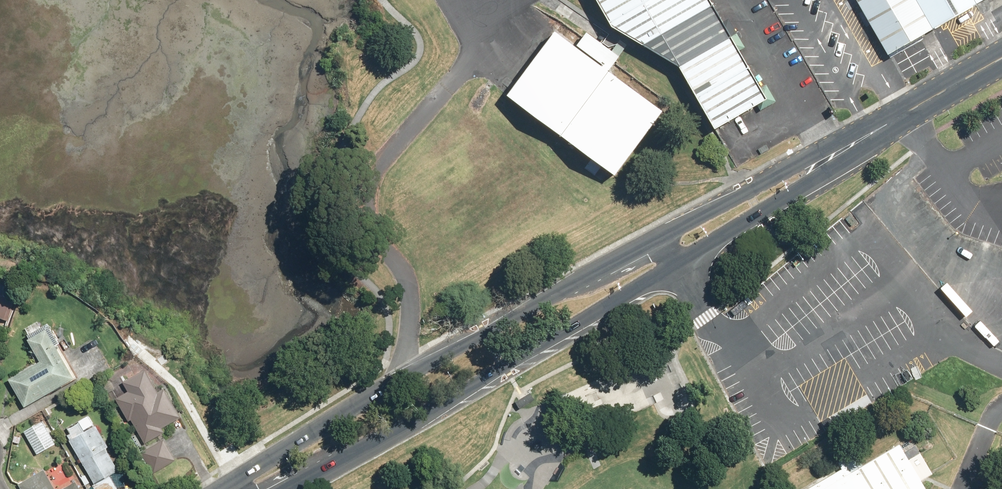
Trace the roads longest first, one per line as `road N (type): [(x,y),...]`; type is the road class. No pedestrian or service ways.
road 1 (secondary): [(236,481),(665,230),(750,186),(840,156)]
road 2 (secondary): [(840,156),(794,194),(284,488)]
road 3 (secondary): [(840,156),(1001,58)]

